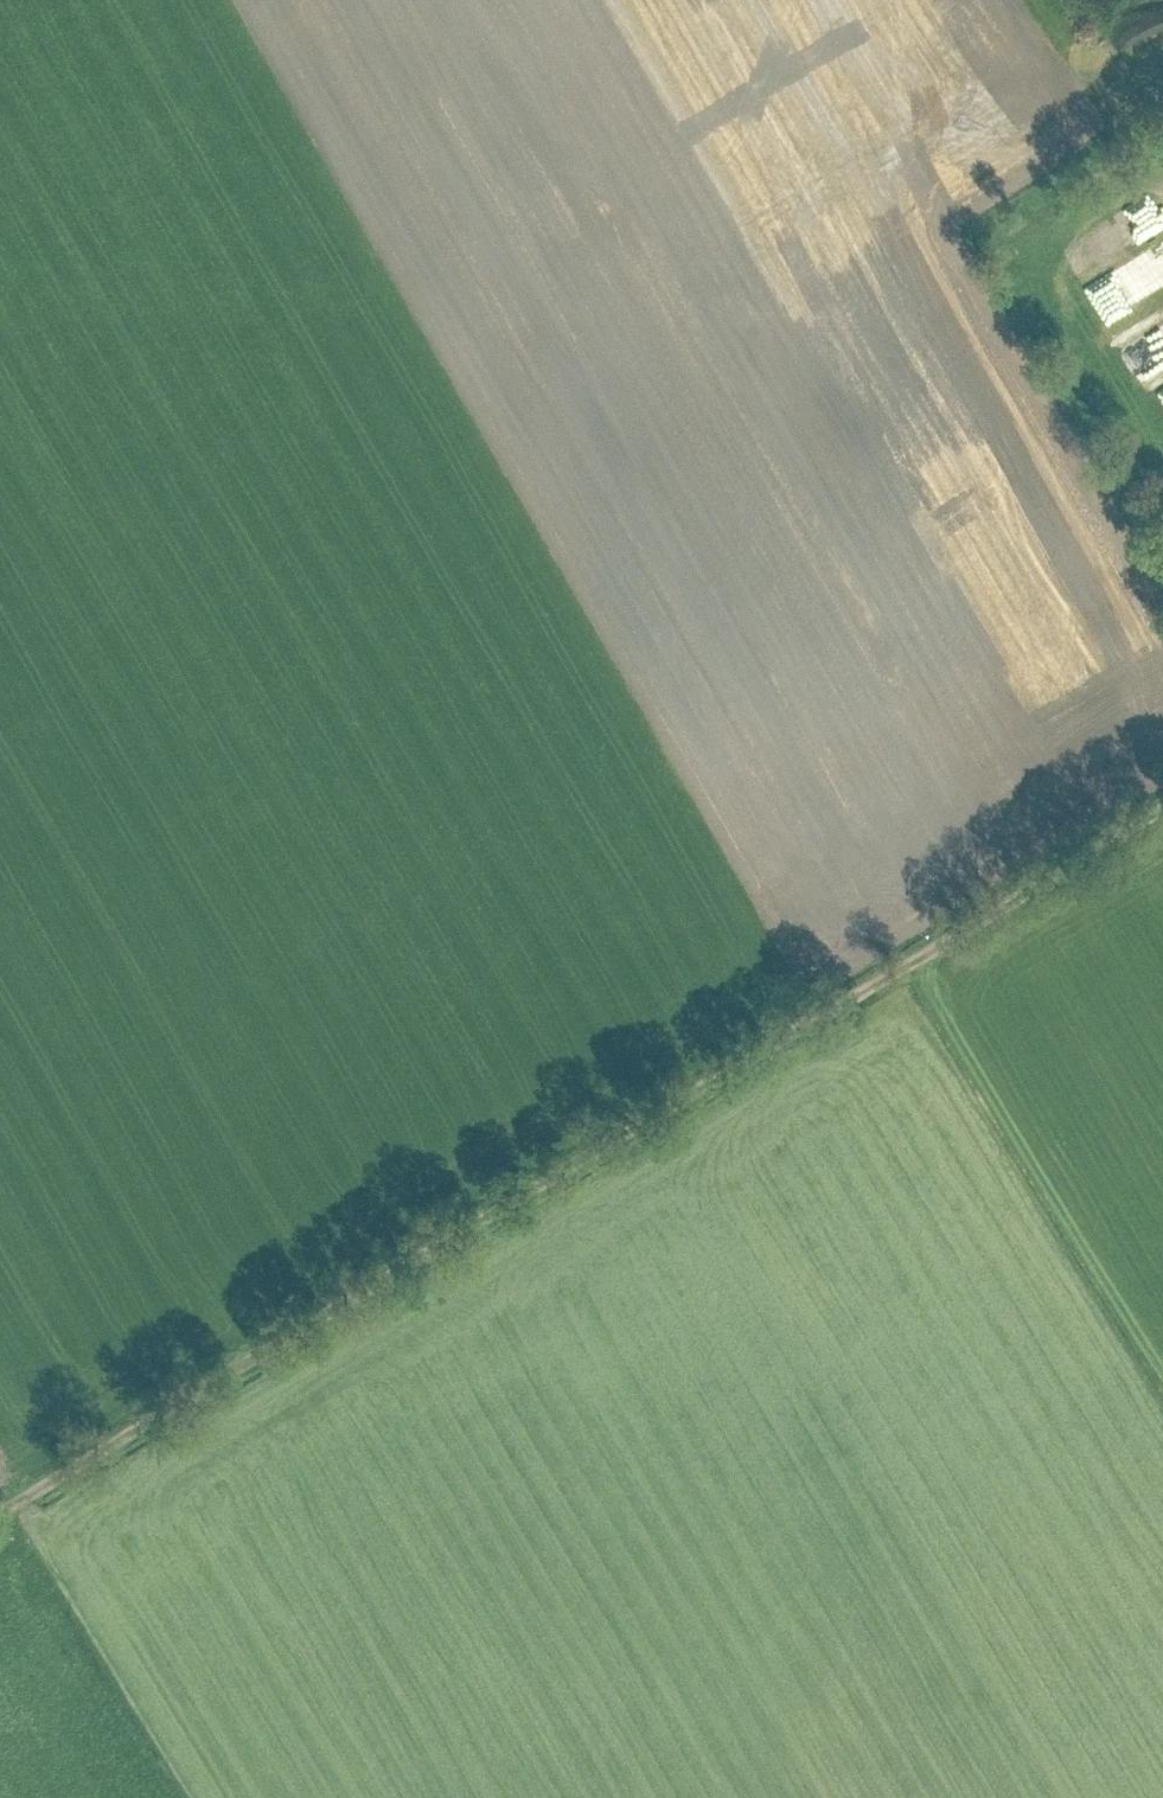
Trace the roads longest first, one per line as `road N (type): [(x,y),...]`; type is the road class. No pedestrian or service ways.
road 1 (track): [(0,1511),(1162,803)]

